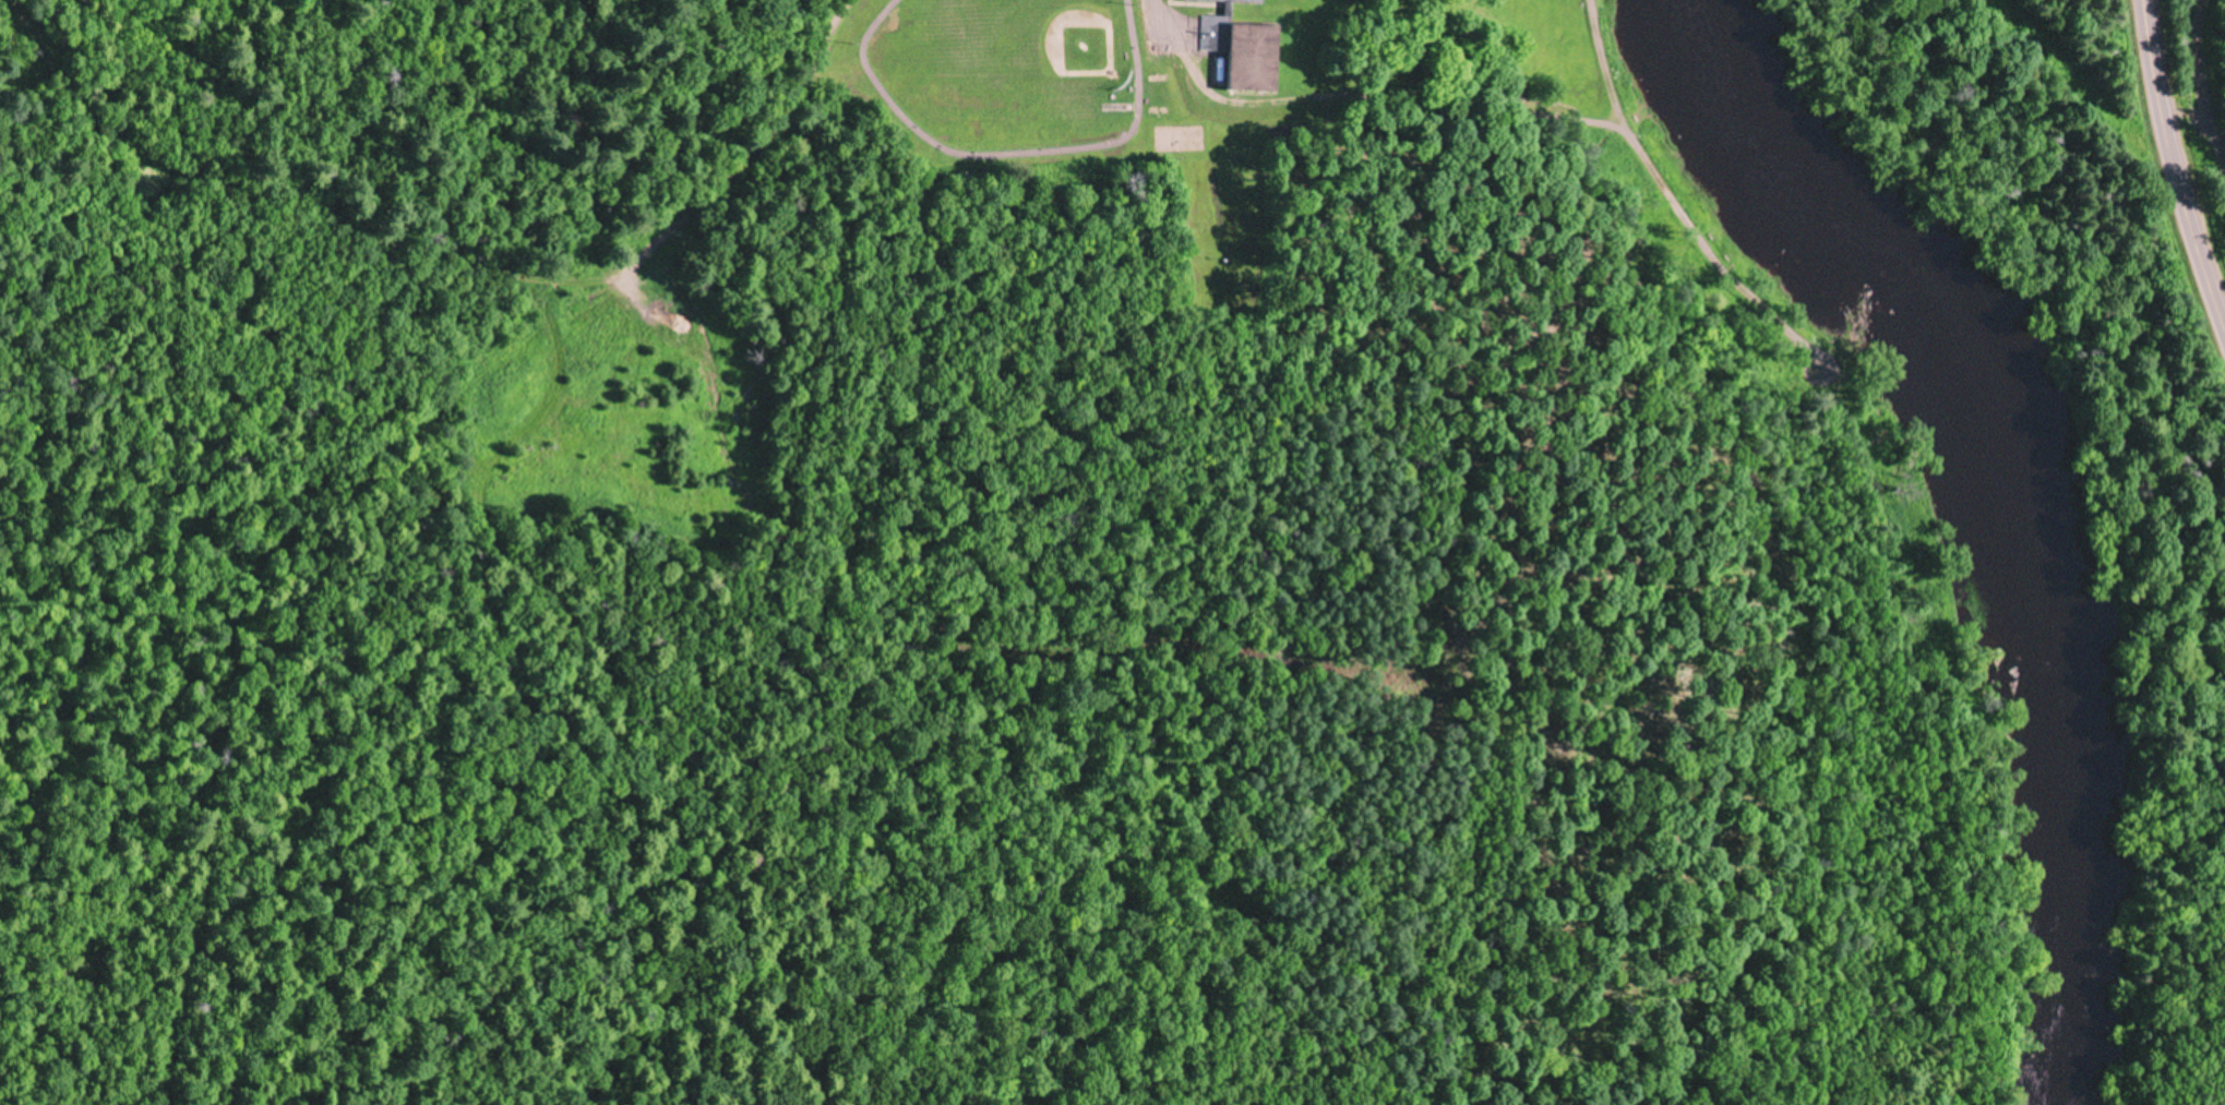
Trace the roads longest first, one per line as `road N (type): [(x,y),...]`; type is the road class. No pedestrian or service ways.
road 1 (residential): [(327,236),(619,255),(698,202),(862,0)]
road 2 (tertiary): [(2147,0),(2179,180),(2224,333)]

